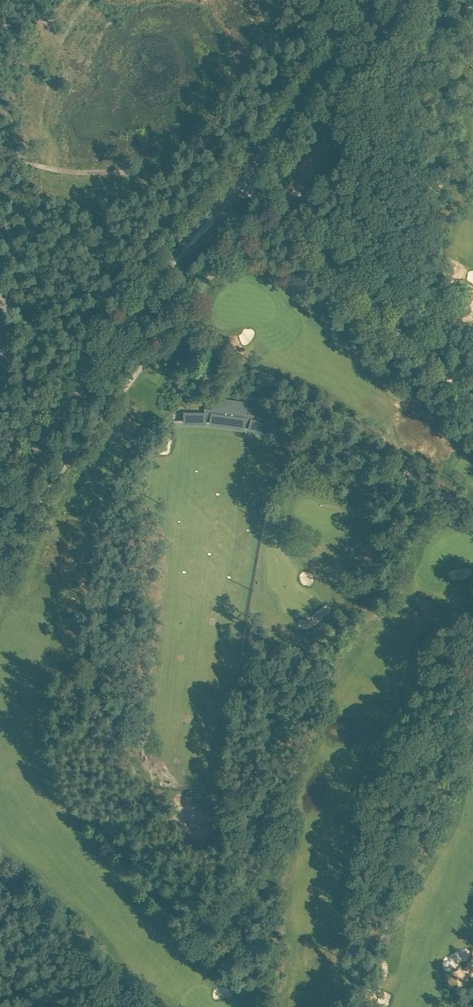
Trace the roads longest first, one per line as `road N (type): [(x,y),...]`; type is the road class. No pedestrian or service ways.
road 1 (secondary): [(0,494),(375,0)]
road 2 (track): [(472,408),(239,184)]

